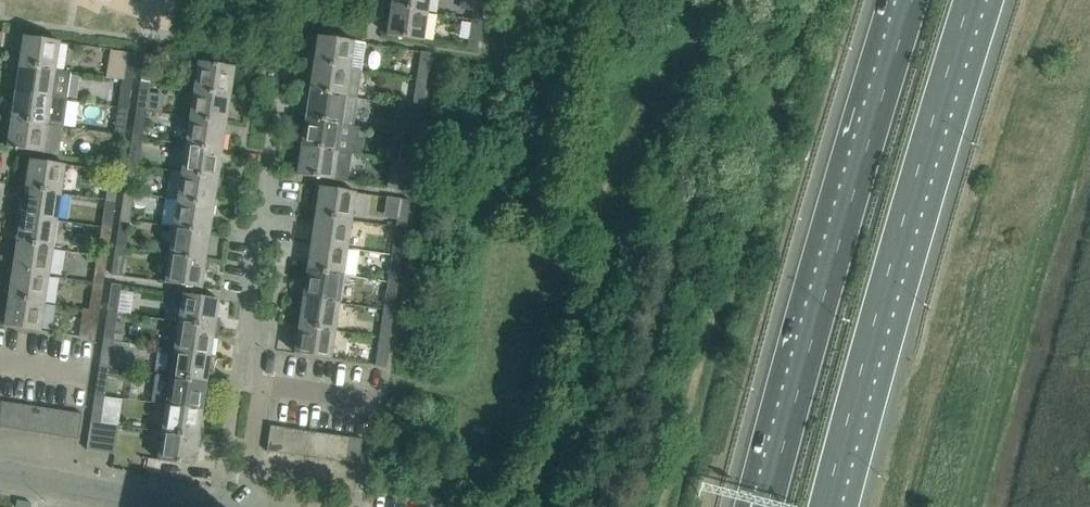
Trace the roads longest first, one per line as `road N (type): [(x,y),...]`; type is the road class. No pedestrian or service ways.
road 1 (motorway): [(825,506),(973,0)]
road 2 (motorway): [(914,0),(769,506)]
road 3 (residential): [(166,506),(0,480)]

